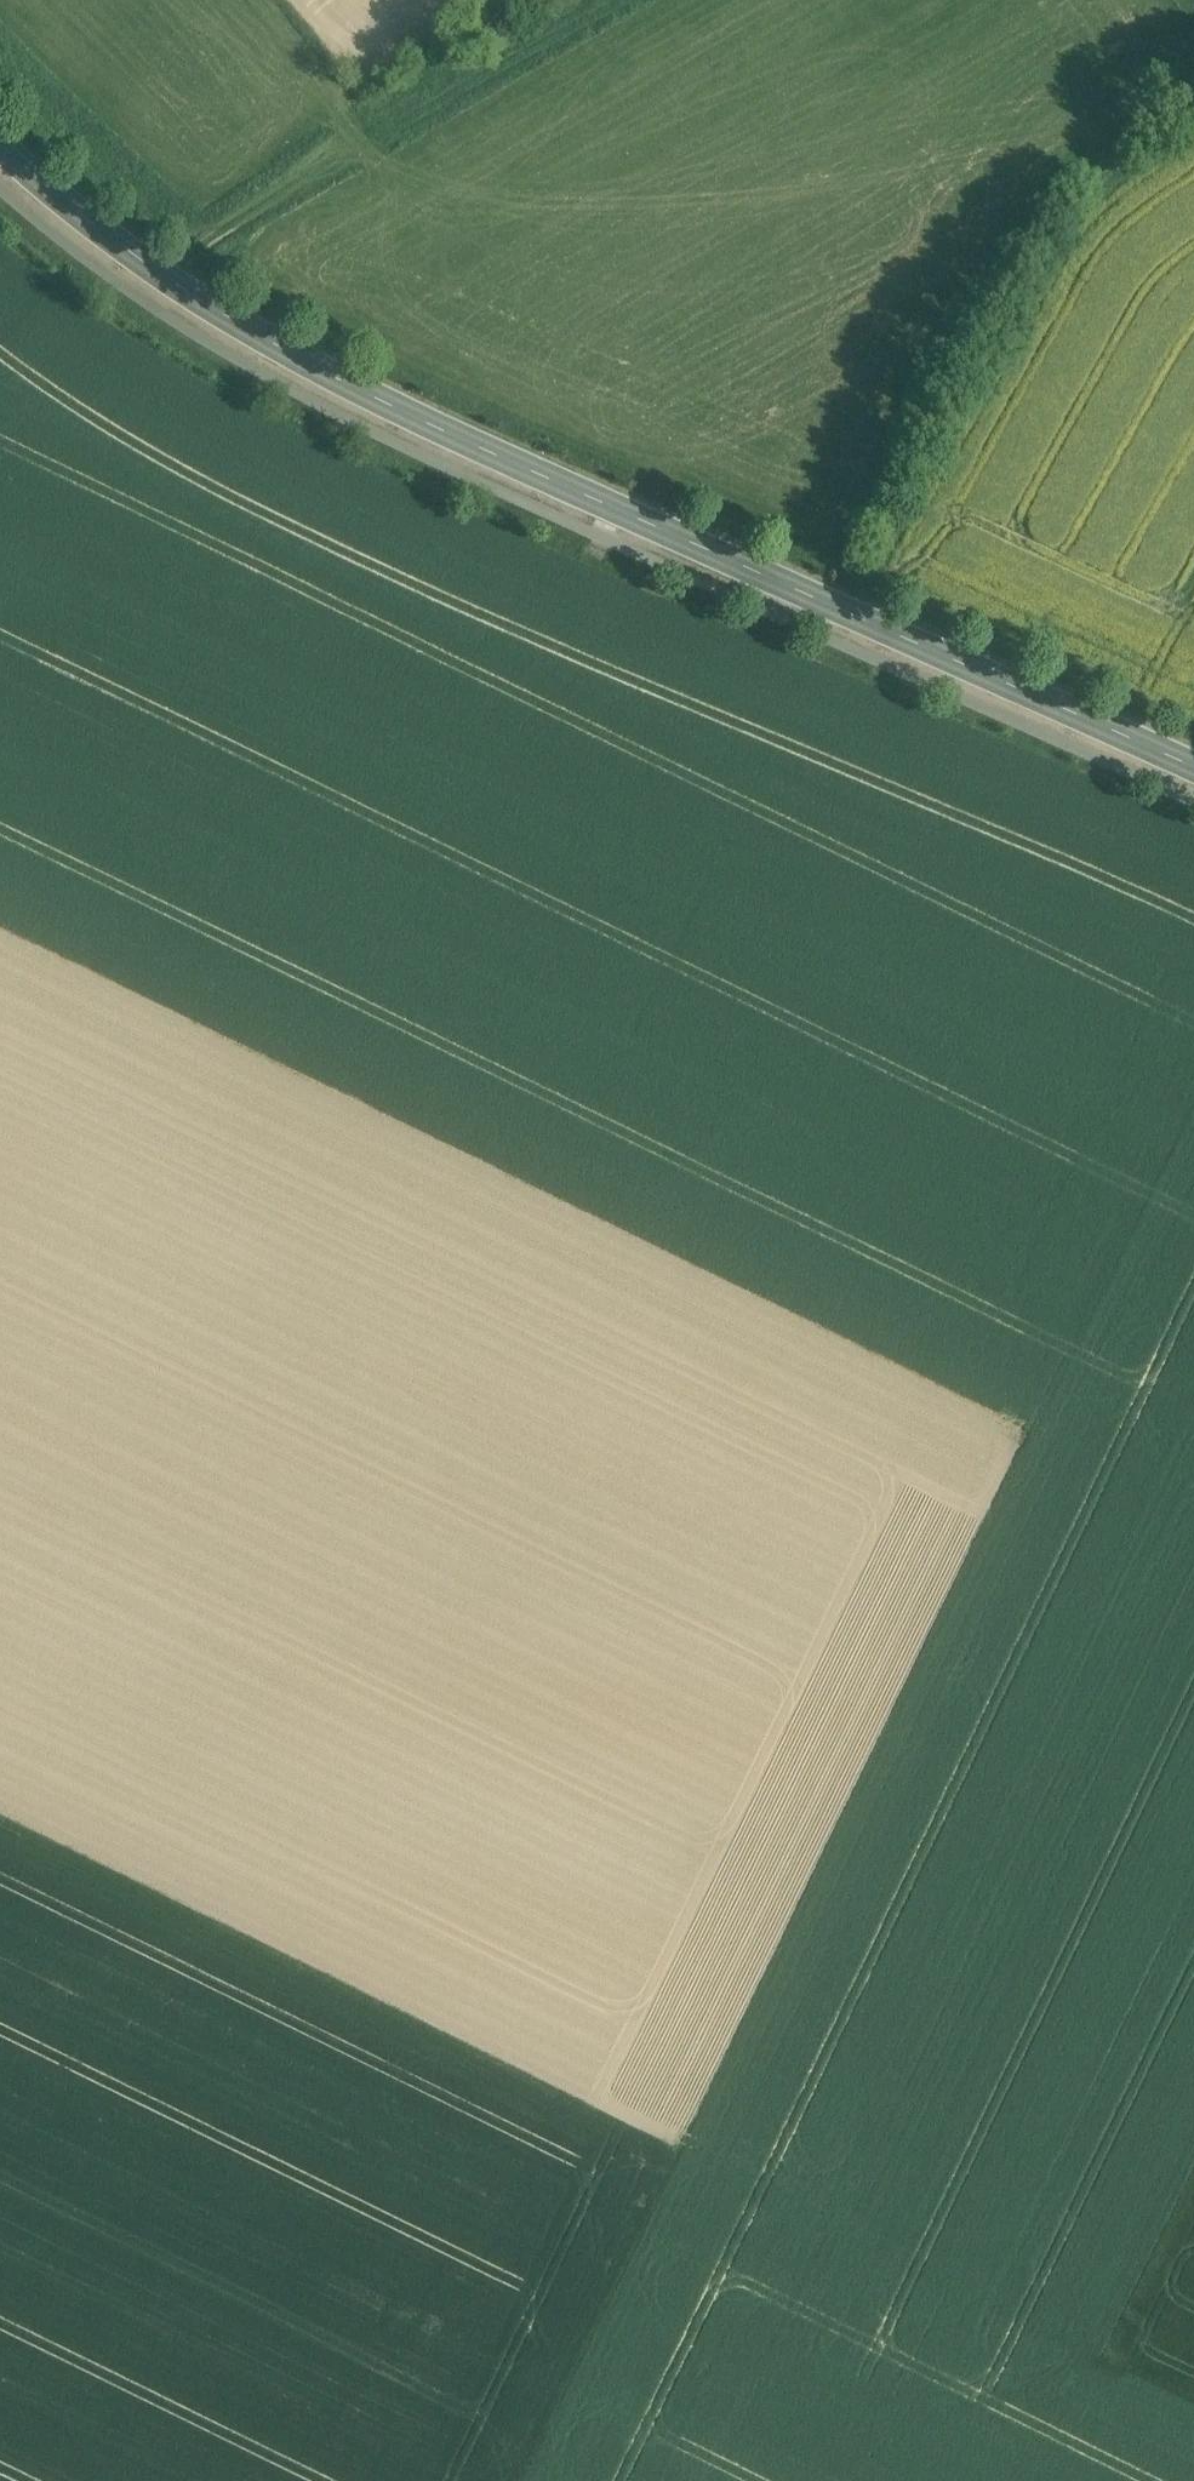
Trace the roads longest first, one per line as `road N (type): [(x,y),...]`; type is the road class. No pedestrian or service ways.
road 1 (secondary): [(1193,767),(449,434),(285,349),(171,281),(0,145)]

